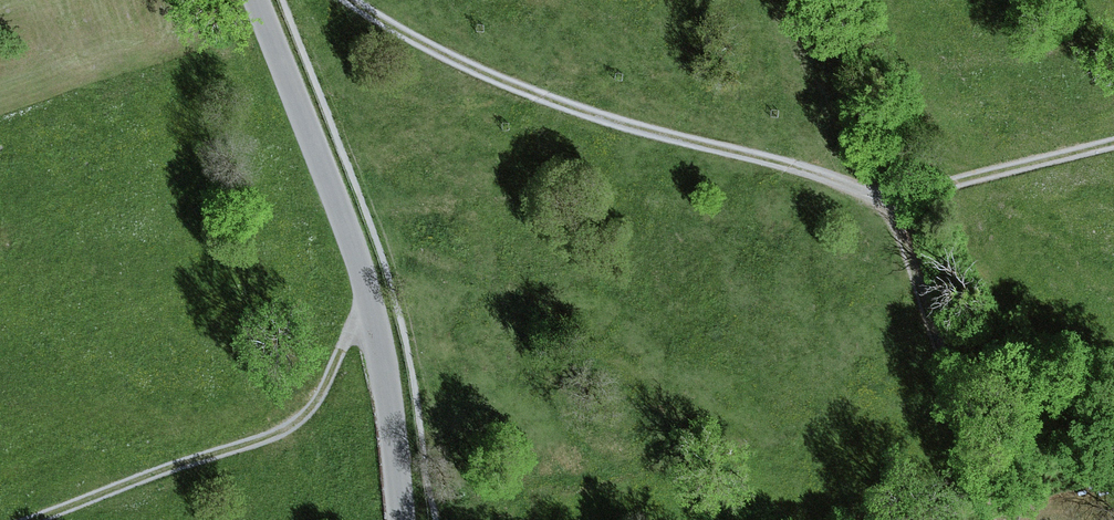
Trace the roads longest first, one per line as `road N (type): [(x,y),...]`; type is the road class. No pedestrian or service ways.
road 1 (track): [(353,0),(420,43),(589,114),(883,197),(1113,142)]
road 2 (tertiary): [(401,519),(369,302),(255,0)]
road 3 (track): [(369,302),(303,415),(271,436),(35,519)]
road 4 (track): [(883,197),(1005,519)]

